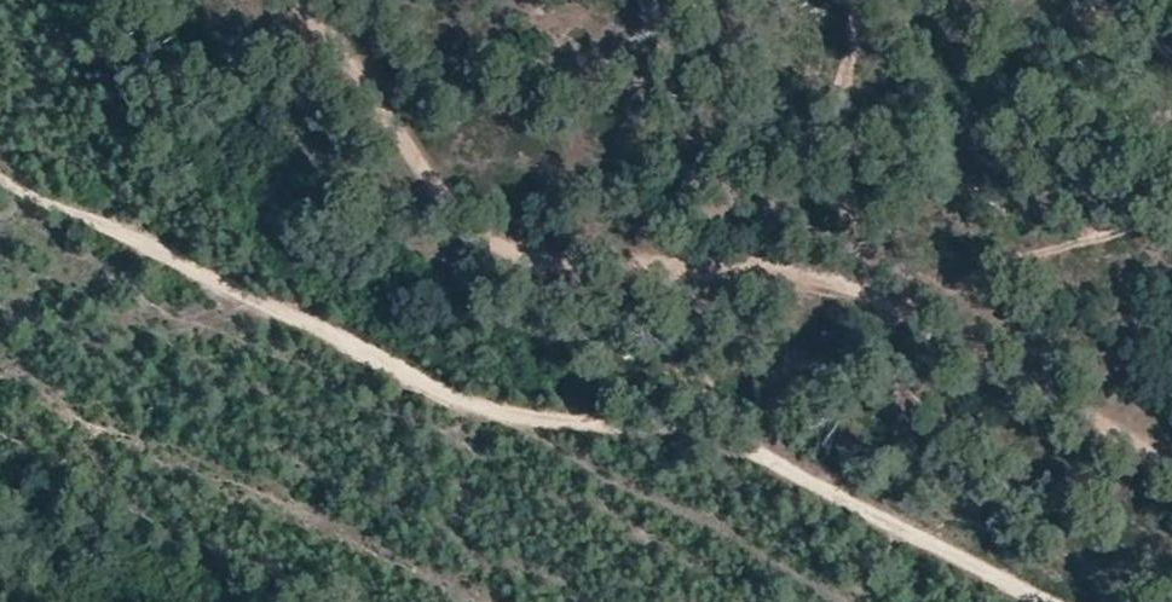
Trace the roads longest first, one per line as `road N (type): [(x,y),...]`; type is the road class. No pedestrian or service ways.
road 1 (track): [(1030,601),(740,442),(452,400),(116,233),(0,187)]
road 2 (track): [(294,0),(455,229),(520,266),(643,265),(828,291),(1001,375),(1171,483)]

